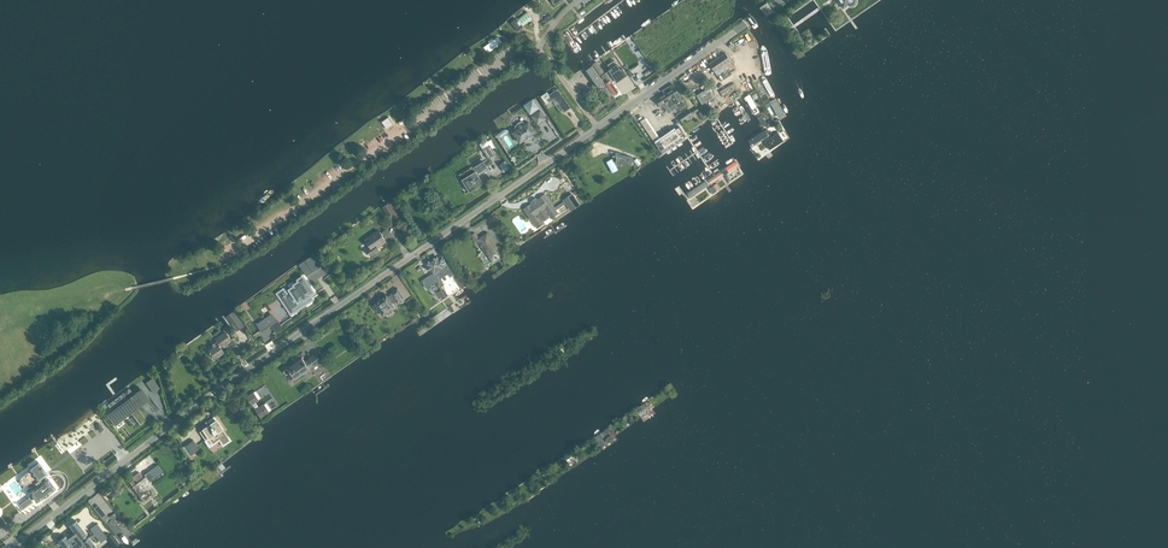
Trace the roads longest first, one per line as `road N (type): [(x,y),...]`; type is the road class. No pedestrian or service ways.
road 1 (residential): [(10,547),(278,348),(781,0)]

